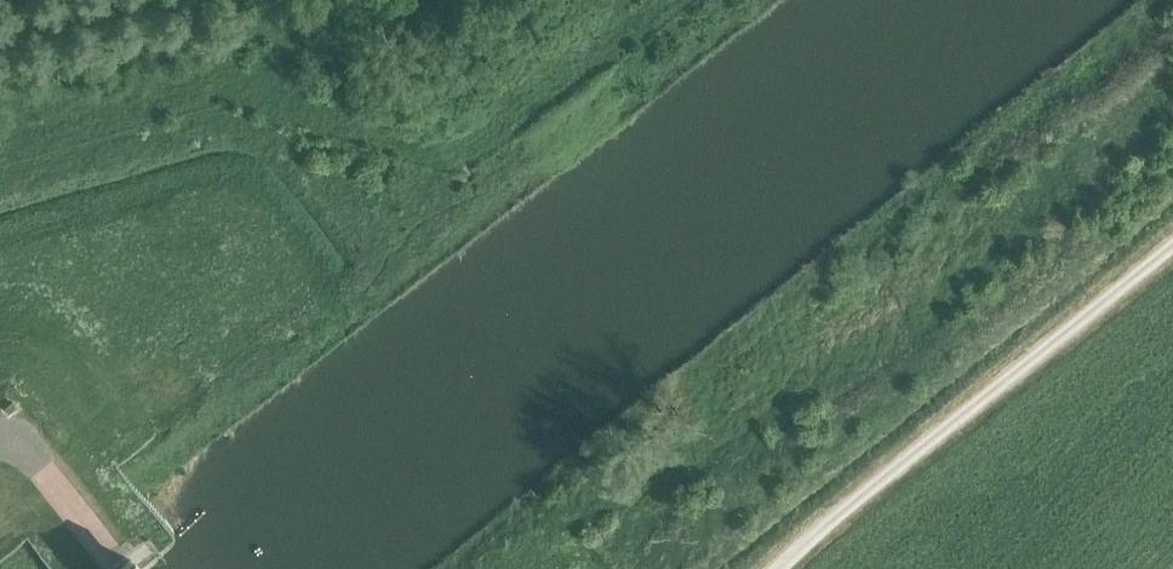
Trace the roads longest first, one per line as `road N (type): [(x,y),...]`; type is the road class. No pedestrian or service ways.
road 1 (track): [(1172,244),(773,568)]
road 2 (unclassified): [(0,448),(62,472),(106,551)]

